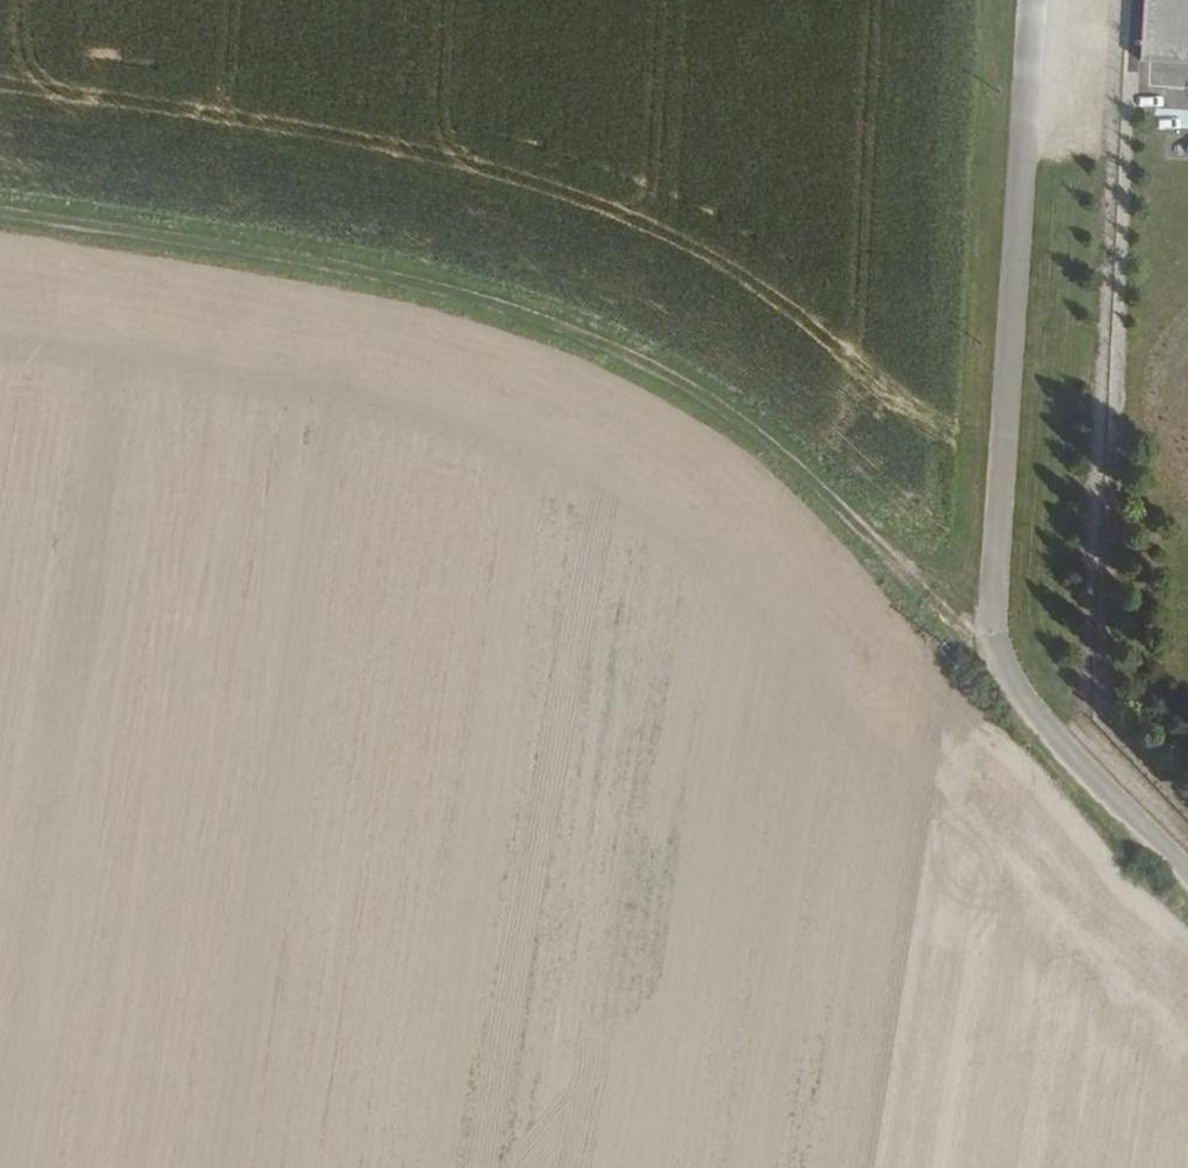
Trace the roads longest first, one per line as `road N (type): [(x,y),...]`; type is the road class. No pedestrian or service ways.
road 1 (track): [(999,658),(737,420),(647,364),(434,288),(0,212)]
road 2 (unclassified): [(1028,0),(994,623),(999,658),(1041,718),(1187,871)]

